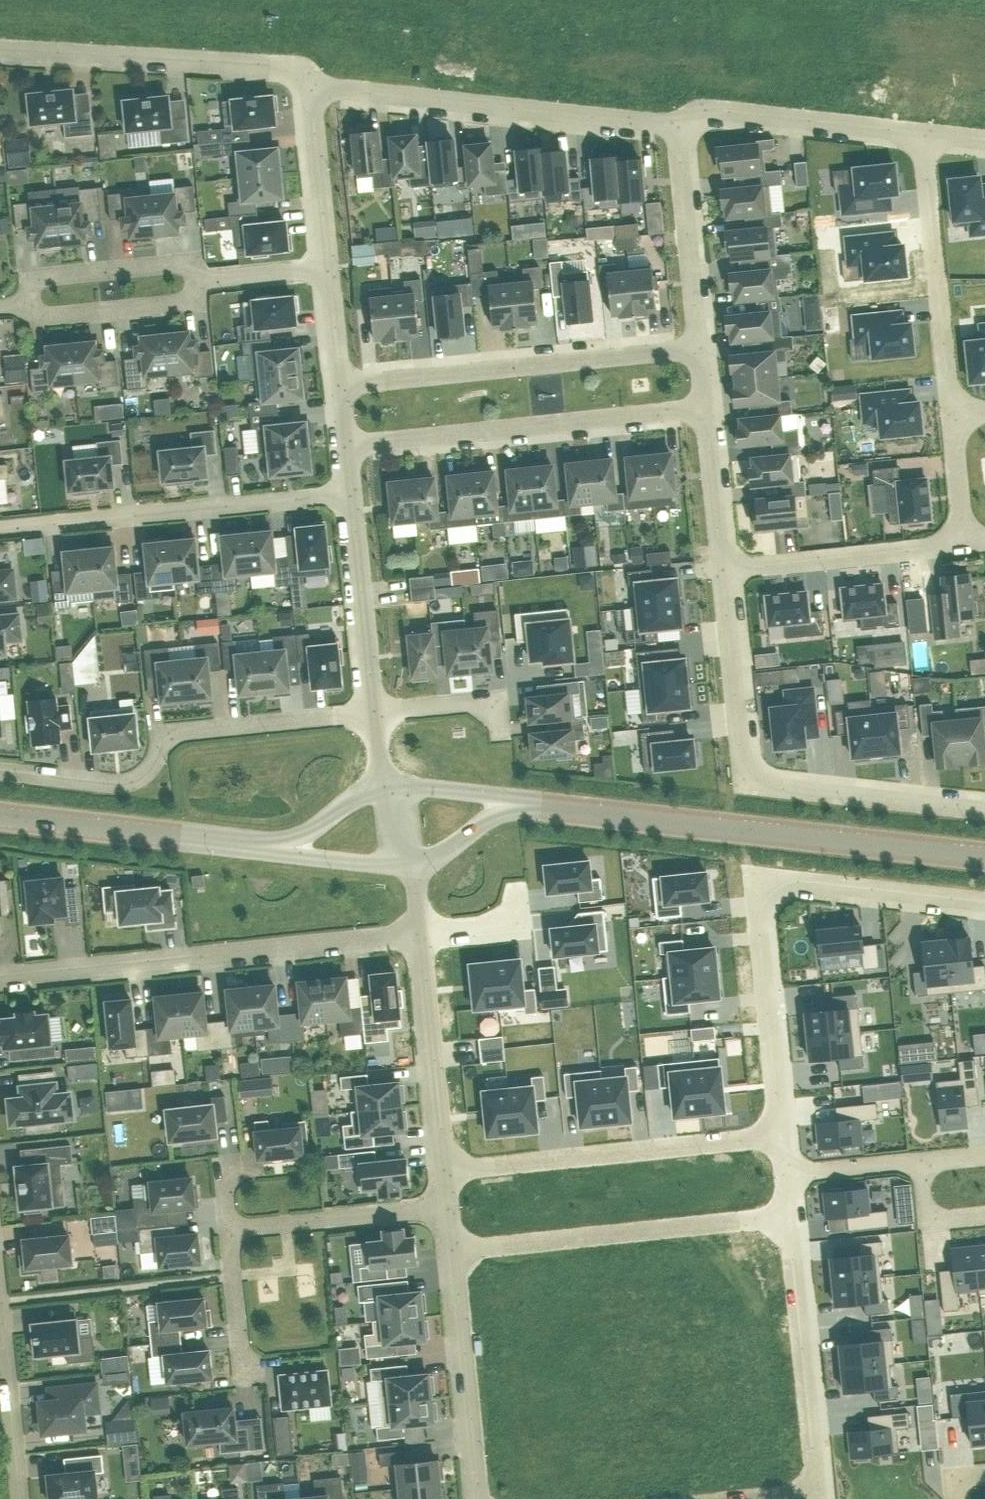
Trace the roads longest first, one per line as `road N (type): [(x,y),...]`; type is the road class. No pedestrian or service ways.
road 1 (tertiary): [(518,804),(984,857)]
road 2 (residential): [(984,901),(803,881),(770,890),(758,918),(781,1137)]
road 3 (residential): [(725,569),(746,786),(984,810)]
road 4 (residential): [(423,935),(0,977)]
road 5 (residential): [(0,772),(114,783),(140,778),(174,733),(375,711)]
road 6 (residential): [(677,122),(312,81)]
road 7 (residential): [(349,446),(709,412)]
road 8 (residential): [(342,383),(699,346)]
road 9 (residential): [(0,527),(353,492)]
road 10 (residential): [(789,1218),(455,1251)]
road 11 (residential): [(781,1137),(448,1170)]
road 12 (residential): [(312,81),(292,68),(0,49)]
road 13 (residential): [(923,134),(952,417)]
road 14 (tertiary): [(0,815),(279,846)]
road 15 (residential): [(789,1218),(817,1492)]
road 16 (residential): [(923,134),(708,109),(677,122)]
road 17 (residential): [(455,1251),(481,1498)]
road 18 (residential): [(725,569),(965,543)]
road 19 (residential): [(423,935),(448,1170)]
road 20 (residential): [(677,122),(699,346)]
road 21 (residential): [(450,1208),(231,1233)]
road 22 (residential): [(375,711),(353,492)]
road 23 (residential): [(0,1288),(23,1498)]
road 24 (residential): [(28,304),(37,281),(187,266),(208,283)]
road 25 (residential): [(28,304),(44,317),(192,302),(208,283)]
road 26 (residential): [(329,268),(312,81)]
road 27 (residential): [(709,412),(725,569)]
road 28 (residential): [(231,1233),(245,1375)]
road 29 (residential): [(785,1175),(921,1161)]
road 30 (tertiary): [(279,846),(303,857),(411,869)]
road 31 (tertiary): [(518,804),(387,786)]
road 32 (residential): [(965,543),(952,417)]
road 33 (tertiary): [(411,869),(518,804)]
road 34 (tertiary): [(387,786),(279,846)]
road 35 (residential): [(208,283),(329,268)]

